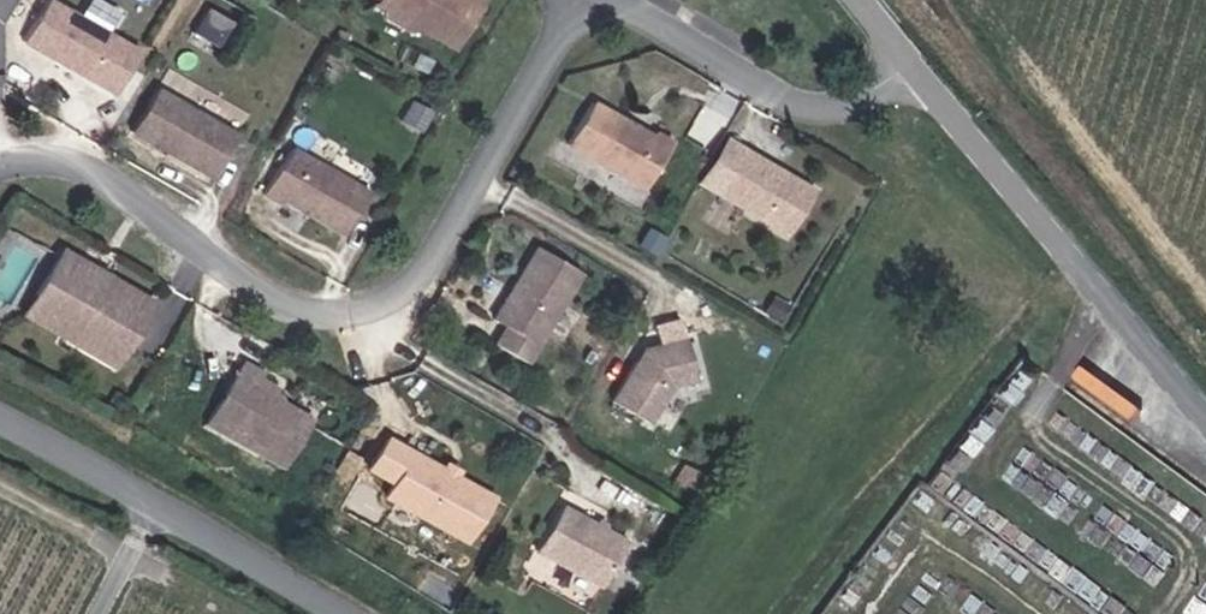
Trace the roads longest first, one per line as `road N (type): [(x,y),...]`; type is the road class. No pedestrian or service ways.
road 1 (residential): [(0,177),(40,159),(89,168),(138,193),(300,310),(393,301),(462,212),(574,0)]
road 2 (tertiary): [(917,77),(1205,411)]
road 3 (unclassified): [(330,613),(0,427)]
road 4 (residential): [(917,77),(841,109),(789,102),(608,0)]

